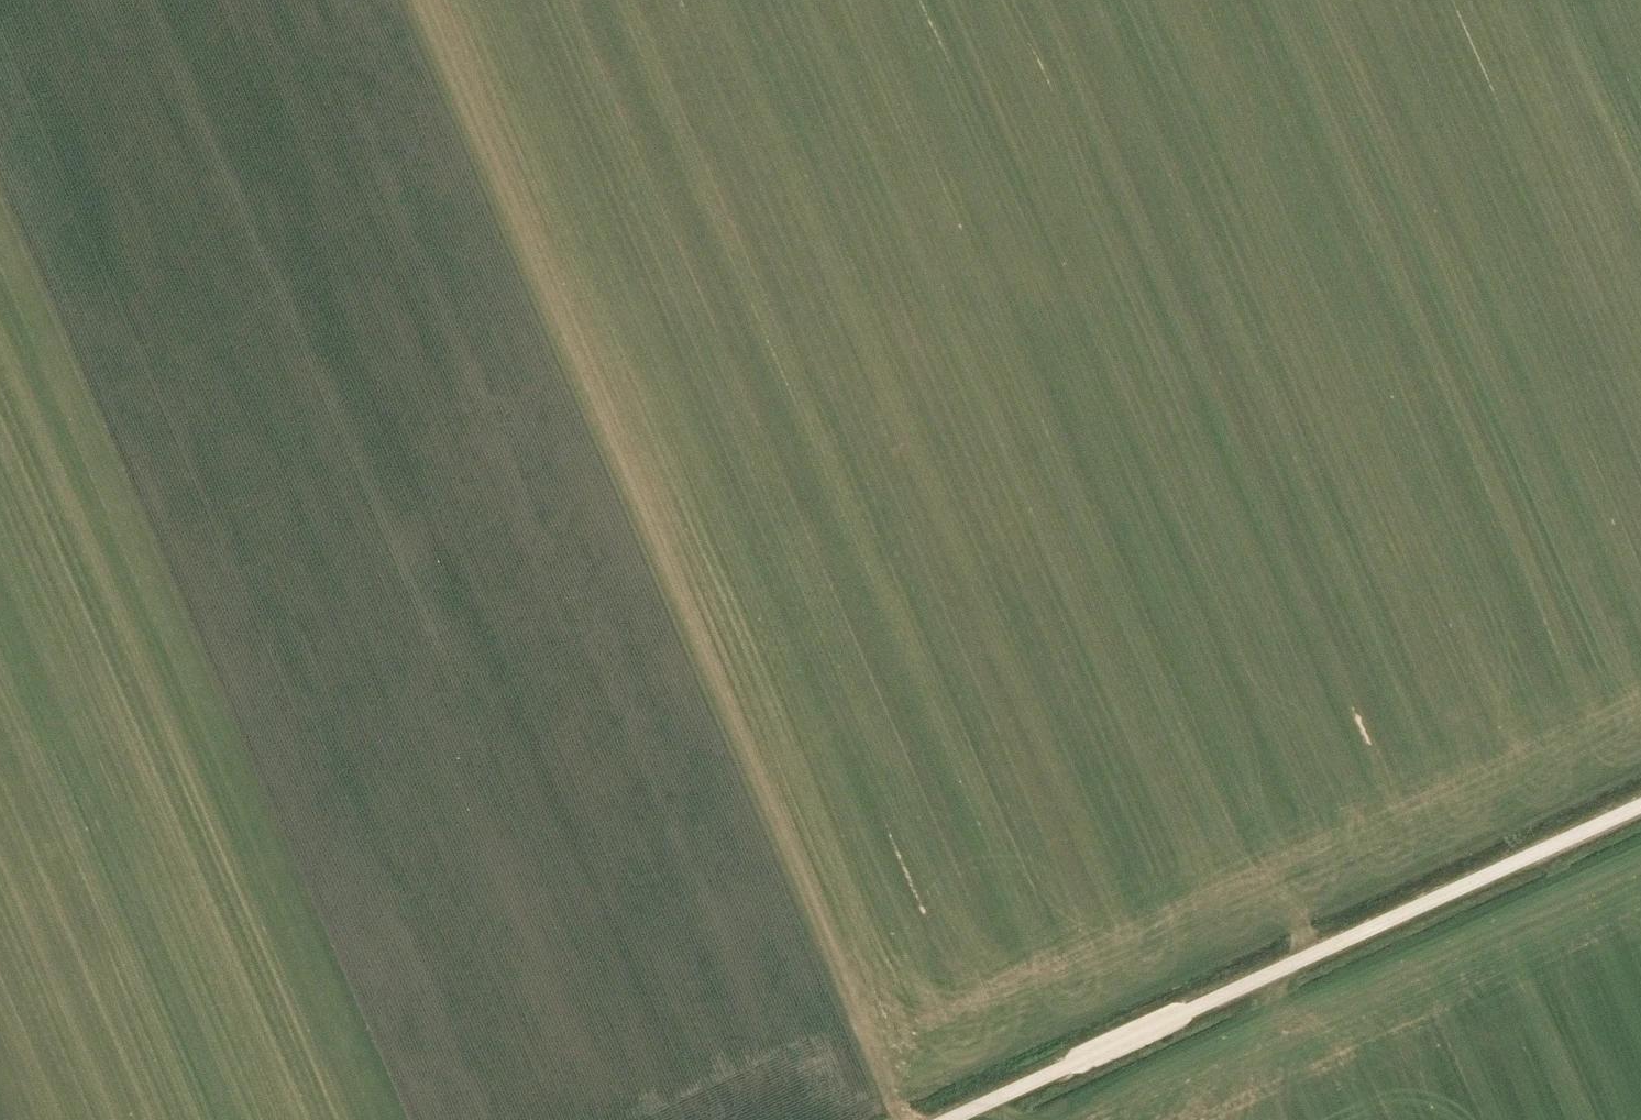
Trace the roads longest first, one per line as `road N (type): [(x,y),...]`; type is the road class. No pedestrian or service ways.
road 1 (unclassified): [(945,1119),(1640,803)]

